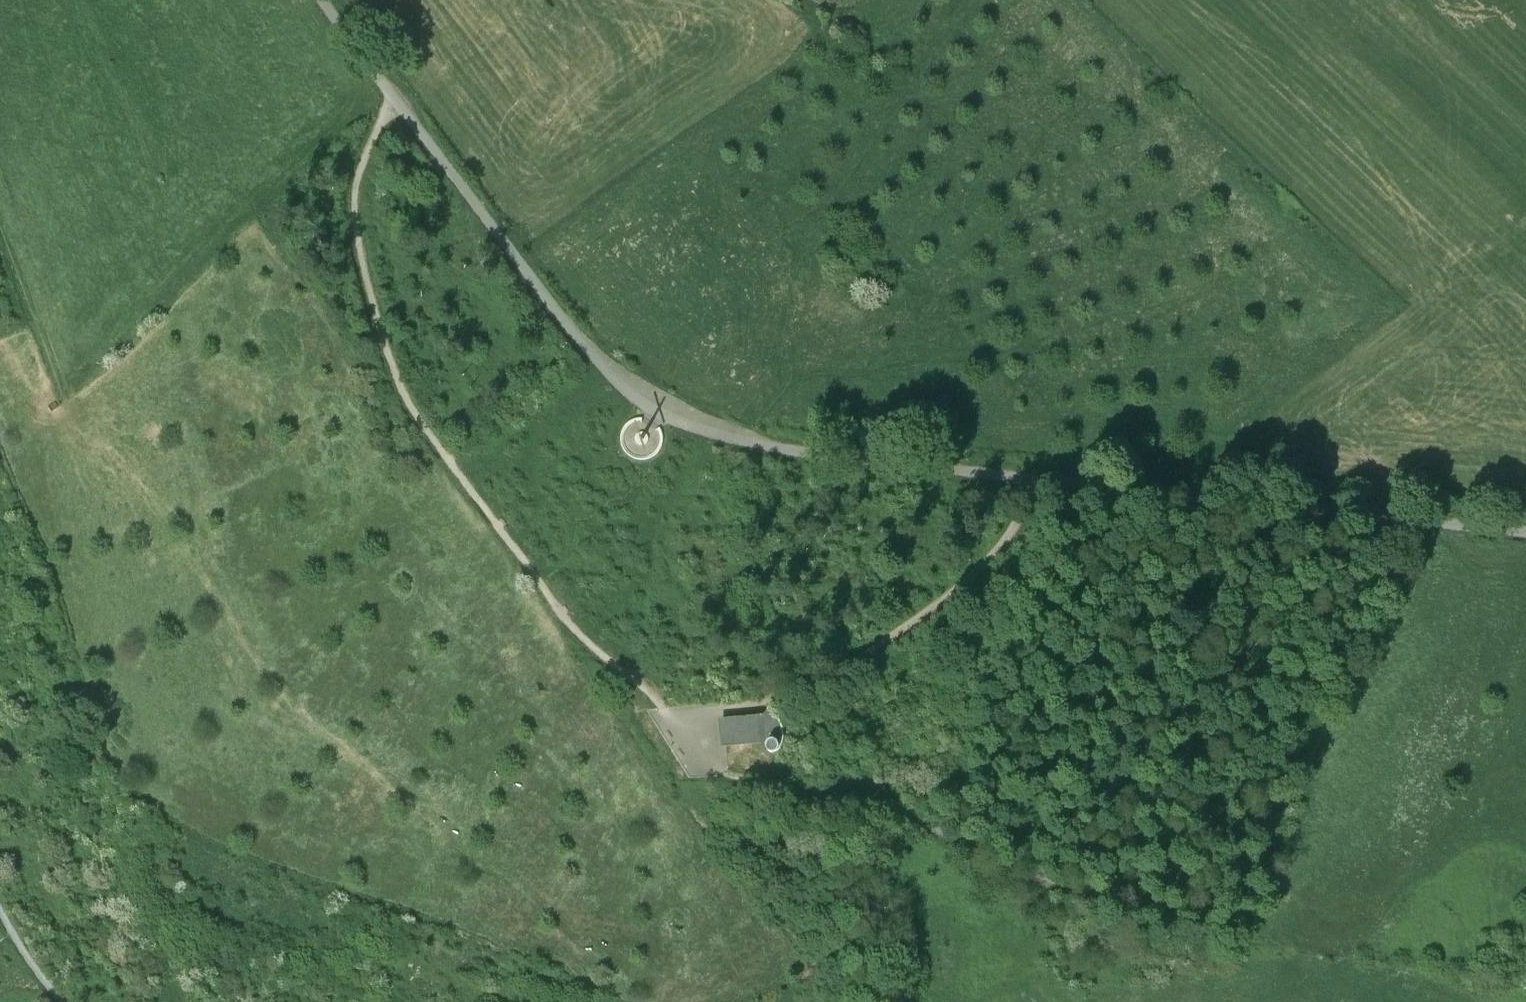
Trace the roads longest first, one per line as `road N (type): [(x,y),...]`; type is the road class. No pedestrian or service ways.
road 1 (track): [(1418,518),(908,470),(728,437),(661,408),(608,369),(527,275),(392,91)]

